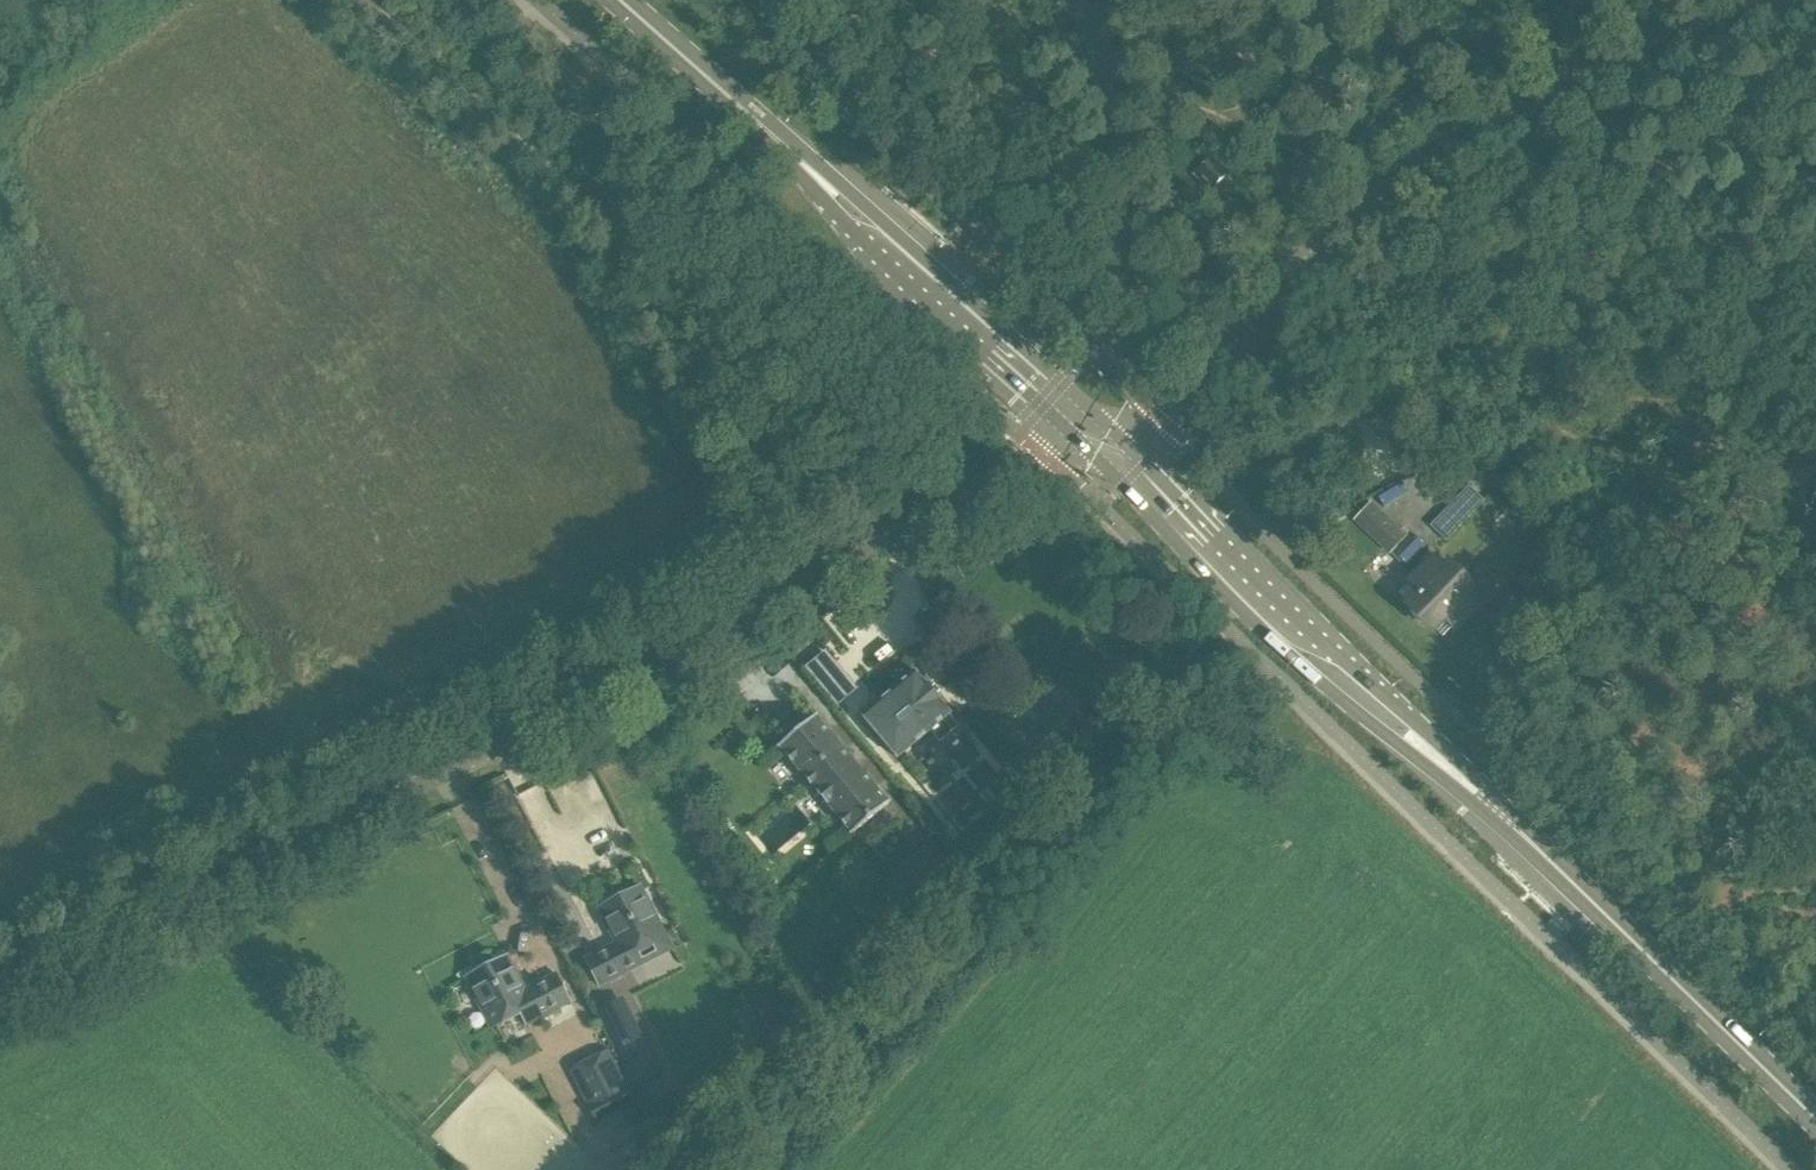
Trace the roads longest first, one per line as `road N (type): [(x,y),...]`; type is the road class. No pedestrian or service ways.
road 1 (unclassified): [(0,1006),(1103,439)]
road 2 (primary): [(1815,1127),(1103,439)]
road 3 (tertiary): [(1103,439),(1159,416),(1416,149),(1749,0)]
road 4 (primary): [(624,0),(1103,439)]

